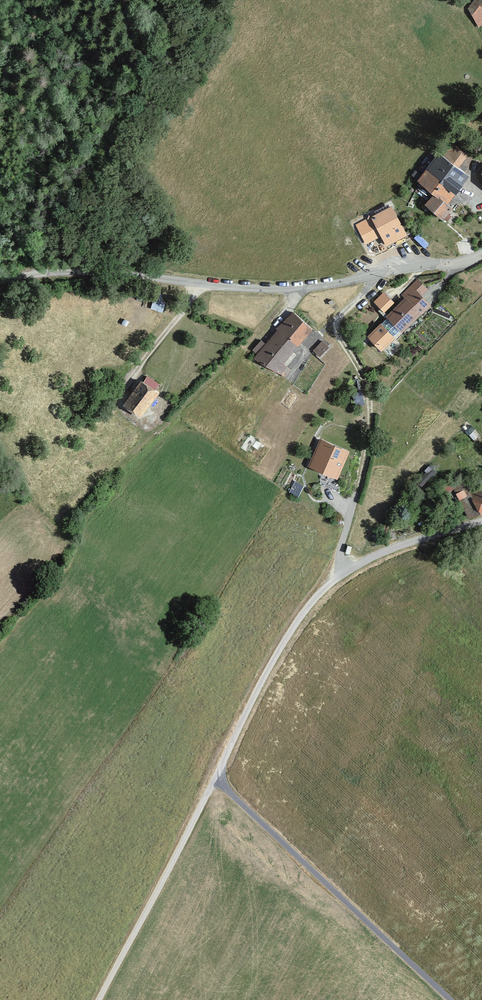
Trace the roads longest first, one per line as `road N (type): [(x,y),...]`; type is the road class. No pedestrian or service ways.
road 1 (track): [(450,999),(218,778),(303,615)]
road 2 (residential): [(481,255),(277,288),(84,272),(0,280)]
road 3 (track): [(218,778),(101,999)]
road 4 (residential): [(303,615),(339,577),(386,549),(481,518)]

